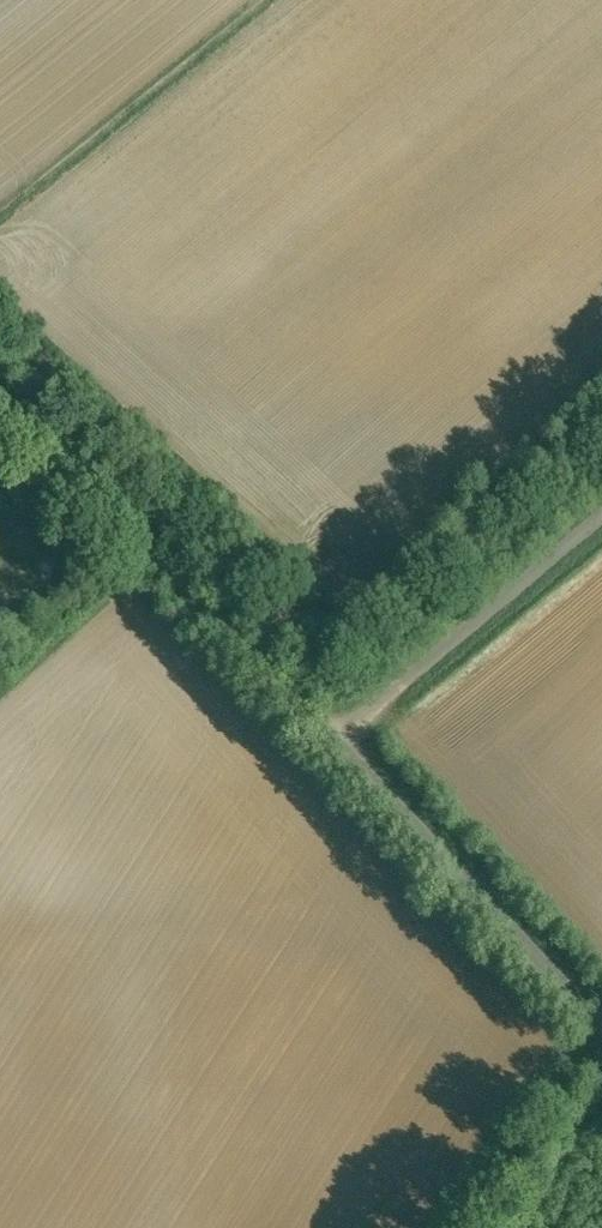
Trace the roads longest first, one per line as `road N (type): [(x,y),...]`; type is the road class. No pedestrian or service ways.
road 1 (residential): [(0,415),(319,730)]
road 2 (residential): [(319,730),(601,1032)]
road 3 (residential): [(319,730),(601,477)]

